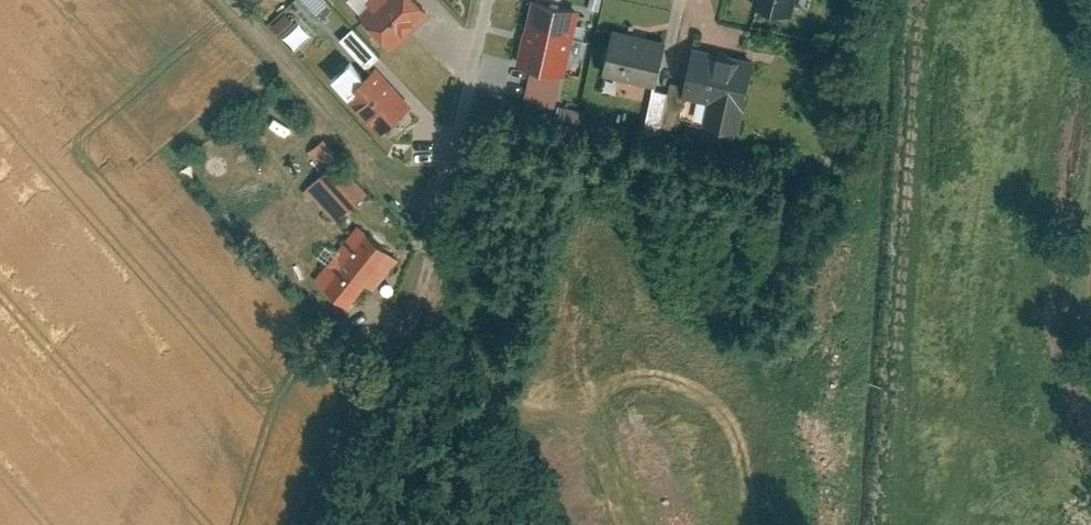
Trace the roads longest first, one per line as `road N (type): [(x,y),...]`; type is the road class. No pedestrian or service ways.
road 1 (track): [(217,0),(388,184),(437,215)]
road 2 (track): [(308,524),(413,309),(431,253)]
road 3 (residential): [(431,253),(491,0)]

